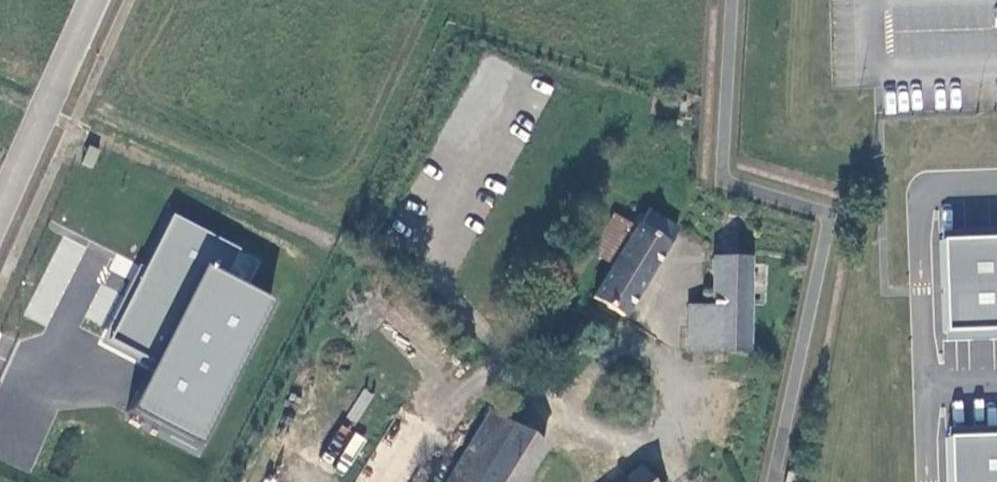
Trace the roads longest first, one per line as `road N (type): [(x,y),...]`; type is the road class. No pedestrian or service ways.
road 1 (unclassified): [(94,0),(0,211)]

